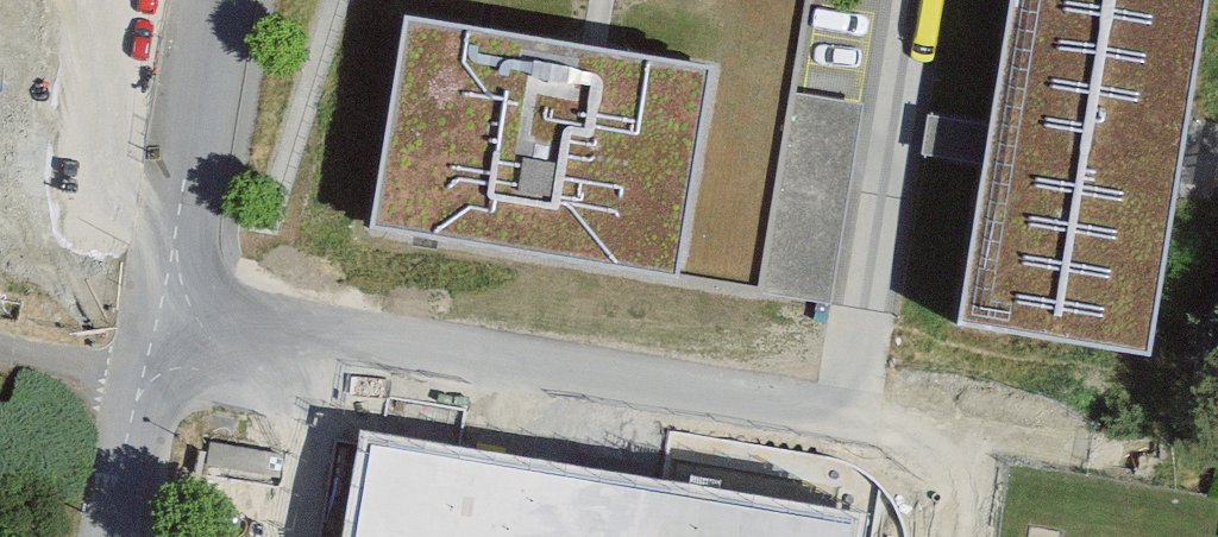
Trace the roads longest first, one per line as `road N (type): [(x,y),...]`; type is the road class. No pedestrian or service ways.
road 1 (residential): [(157,305),(842,415)]
road 2 (residential): [(910,0),(842,415)]
road 3 (residential): [(157,305),(219,0)]
road 4 (residential): [(842,415),(916,443),(950,496),(951,536)]
road 5 (residential): [(109,536),(143,367)]
road 6 (residential): [(0,342),(143,367)]

